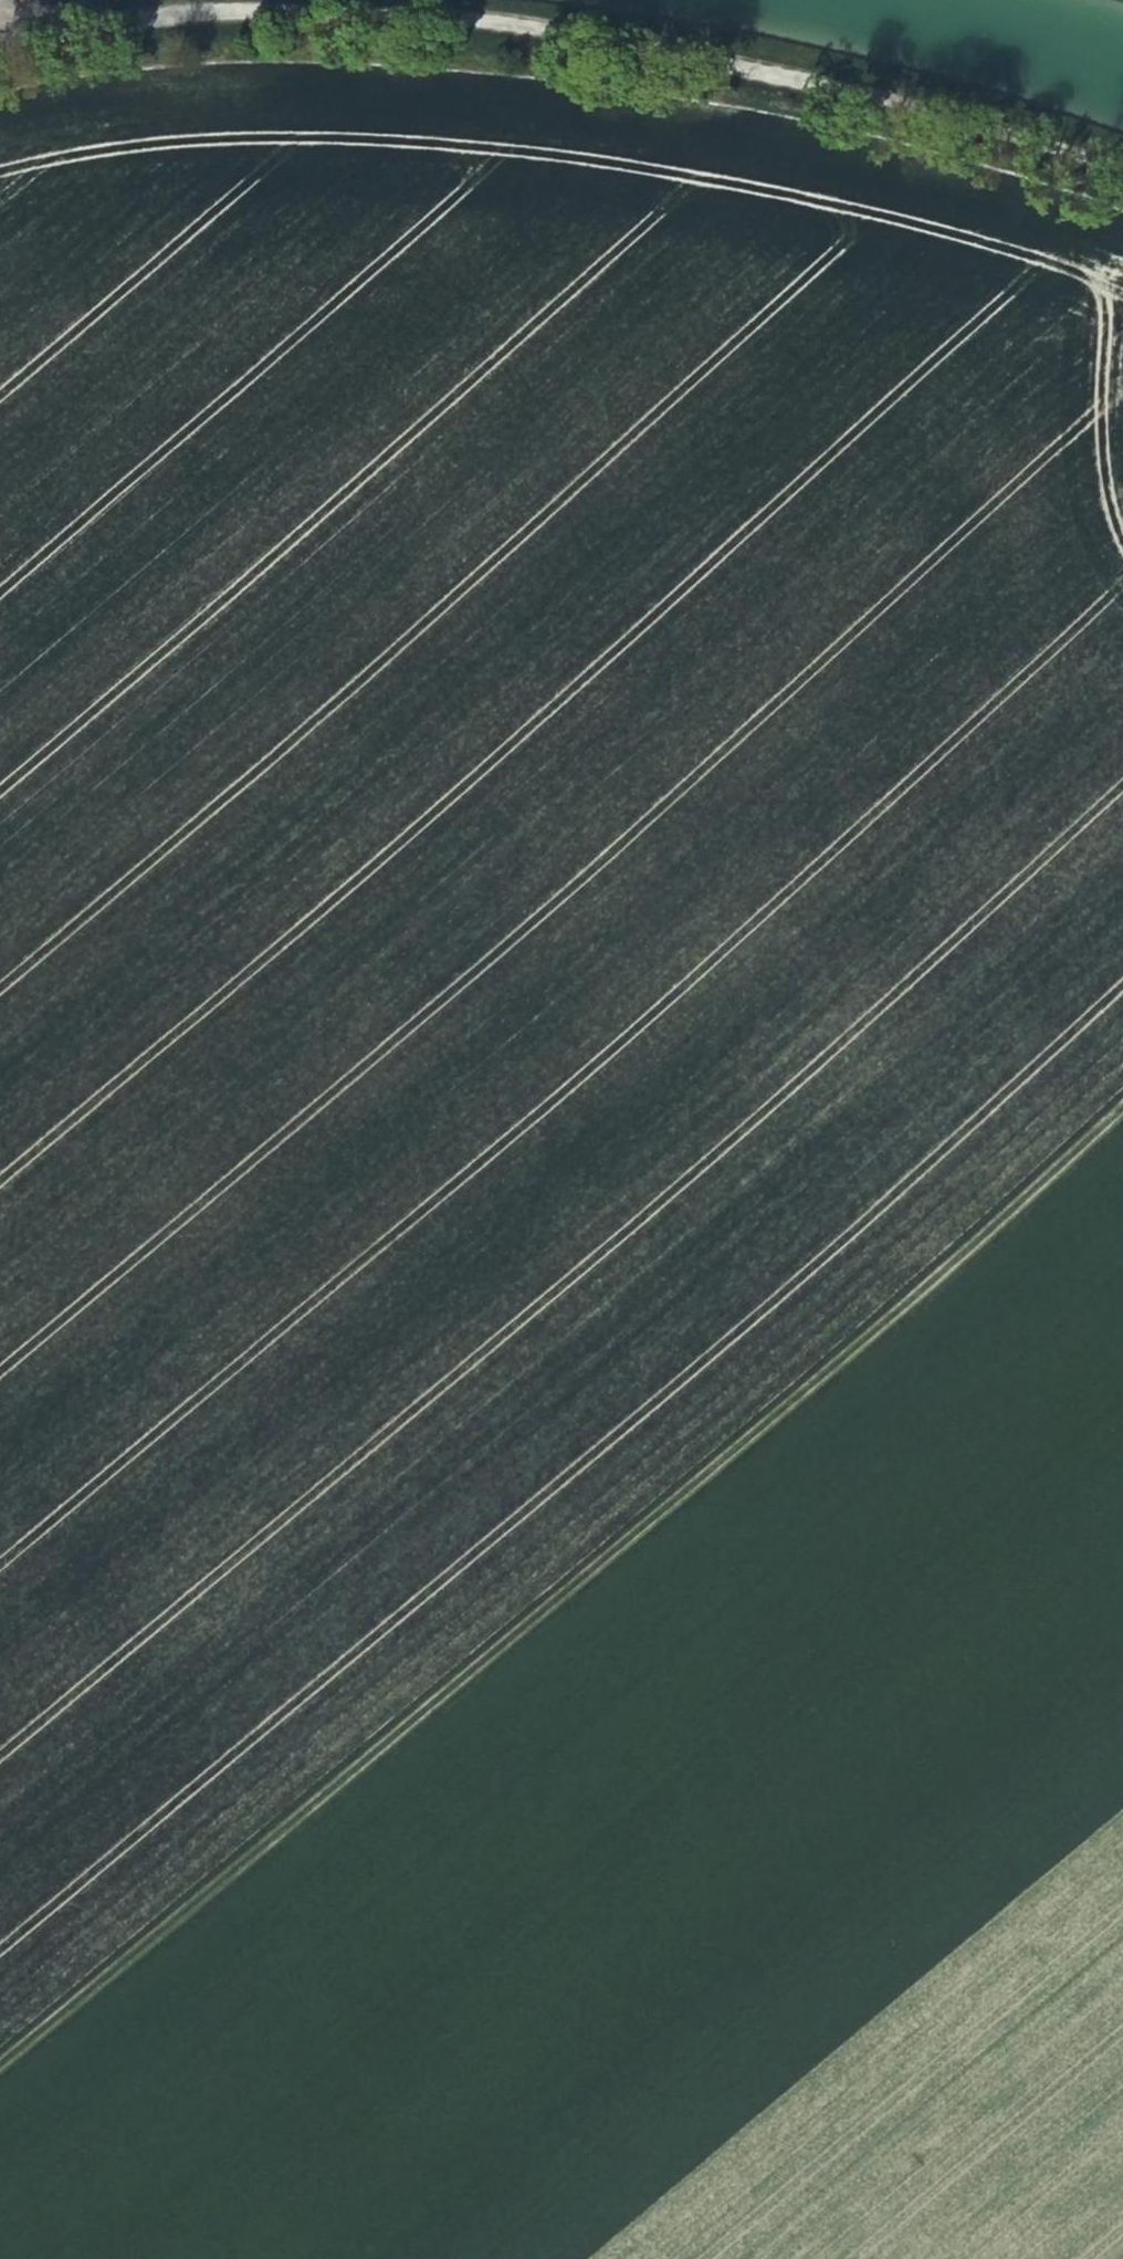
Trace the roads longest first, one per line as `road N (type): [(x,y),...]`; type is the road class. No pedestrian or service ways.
road 1 (track): [(1122,1097),(0,2059)]
road 2 (track): [(7,0),(66,24),(219,11),(426,13),(636,43),(797,75),(1122,171)]

